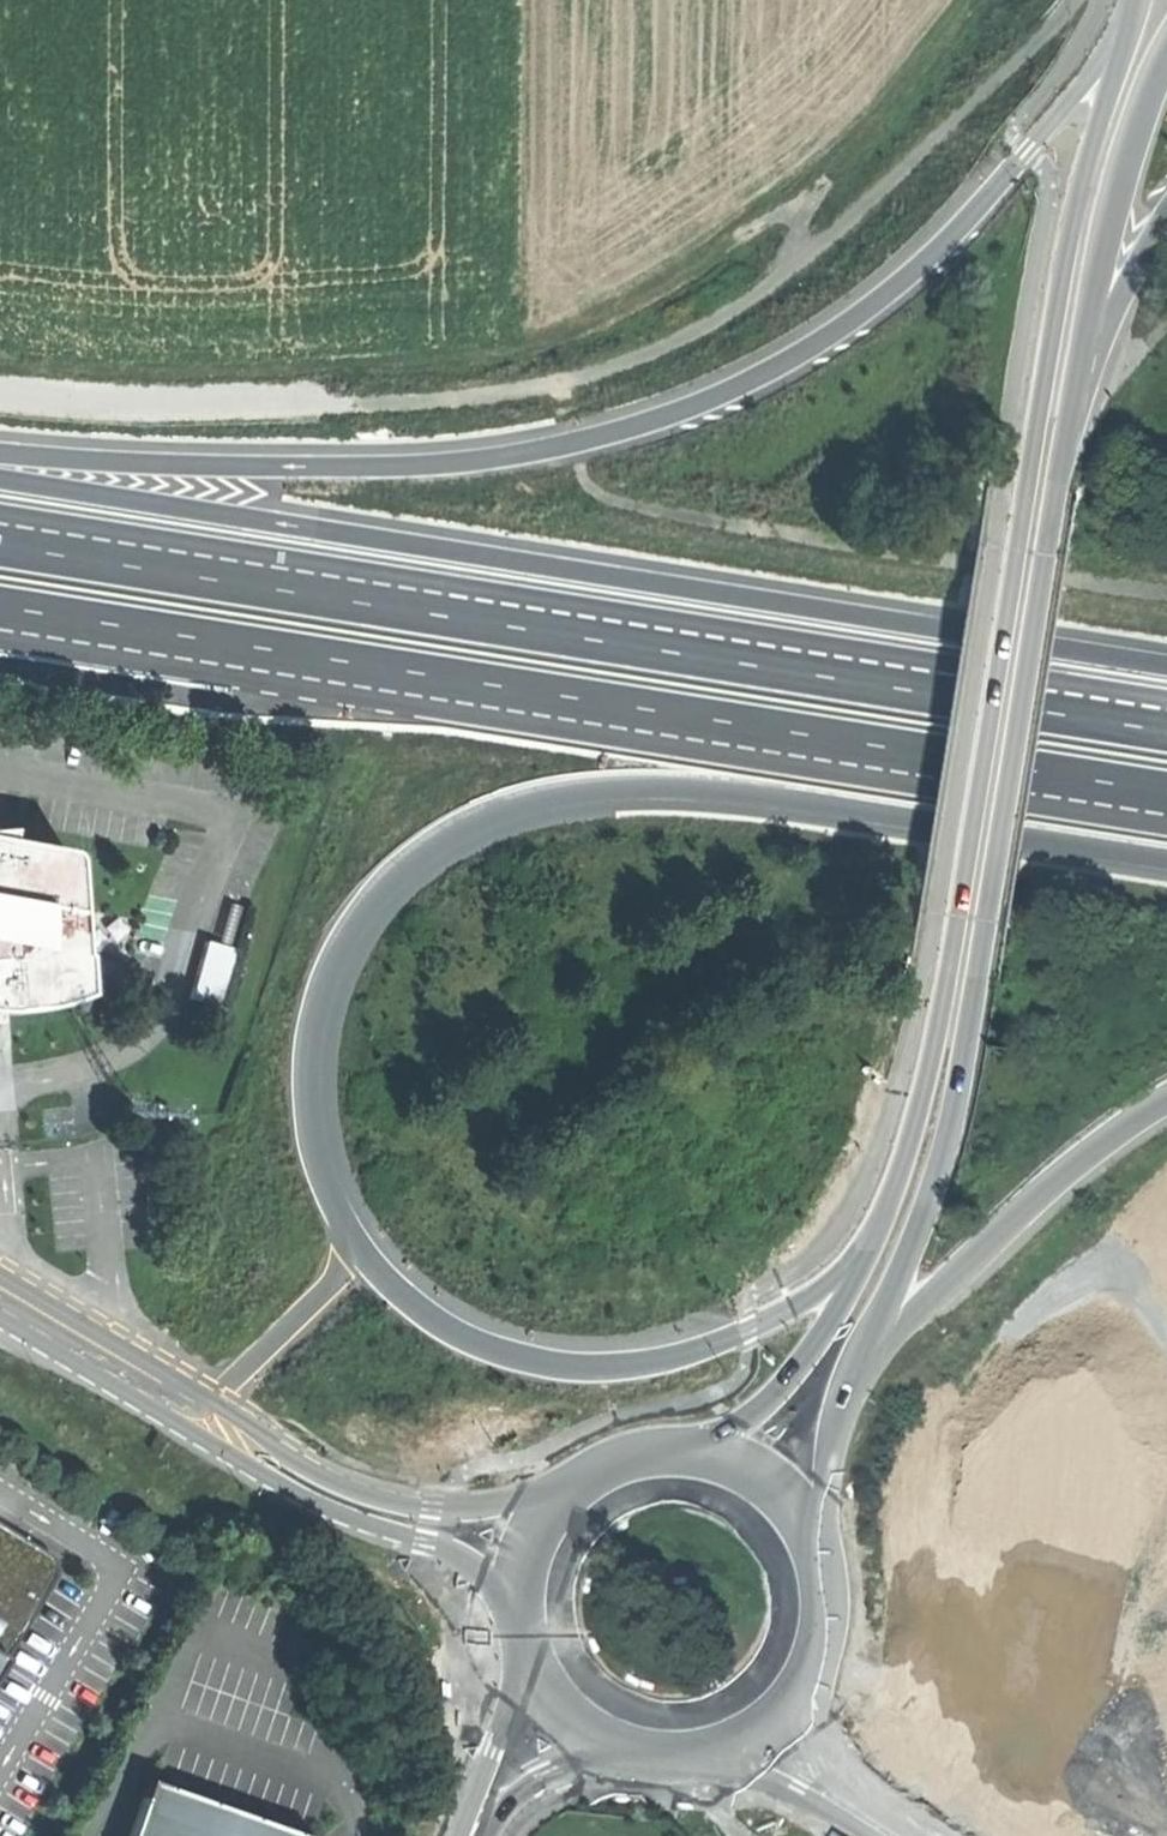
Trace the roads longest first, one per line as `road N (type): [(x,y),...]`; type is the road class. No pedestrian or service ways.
road 1 (trunk): [(1137,4),(1026,152),(921,264),(836,329),(726,392),(574,443),(465,462),(198,465),(0,453)]
road 2 (secondary): [(1137,4),(1086,169),(1058,313),(930,1075),(871,1256)]
road 3 (trunk): [(352,1237),(322,1161),(312,1111),(309,1057),(321,1003),(374,902),(453,834),(540,801),(651,787),(739,792),(1166,859)]
road 4 (trunk): [(1166,731),(0,545)]
road 5 (trunk): [(0,606),(1166,792)]
road 6 (trunk): [(1166,661),(0,479)]
road 7 (secondary): [(809,1453),(909,1260),(948,1151),(1082,374)]
road 8 (track): [(0,367),(190,381),(473,366),(571,336),(801,206),(776,279)]
road 9 (trunk): [(871,1256),(810,1301),(688,1353),(587,1369),(536,1362),(461,1336),(382,1274),(352,1237)]
road 10 (track): [(918,1593),(942,1455),(1014,1327),(1115,1280),(1137,1286),(1166,1331)]
road 11 (primary): [(163,1412),(315,1499),(484,1565),(545,1612)]
road 12 (primary): [(576,1520),(367,1493),(211,1403)]
road 13 (trunk): [(809,1453),(868,1387),(923,1277),(1015,1177)]
road 14 (secondary): [(1082,374),(1120,174),(1166,49)]
road 15 (secondary): [(871,1256),(783,1402),(744,1444),(691,1478)]
road 16 (trunk): [(211,1403),(330,1288),(352,1237)]
road 17 (secondary): [(549,1639),(525,1707),(480,1783),(467,1835)]
road 18 (secondary): [(483,1835),(559,1758),(632,1724)]
road 19 (primary): [(859,1835),(810,1768),(787,1714),(781,1669)]
road 20 (primary): [(679,1731),(733,1757),(826,1835)]
road 21 (trunk): [(1082,374),(1166,222)]
road 22 (trunk): [(1015,1177),(1166,1095)]
road 23 (trunk): [(942,1320),(989,1247),(1015,1177)]
road 24 (primary): [(124,1370),(0,1296)]
road 25 (primary): [(691,1478),(638,1481),(576,1520)]
road 26 (primary): [(788,1550),(758,1510),(691,1478)]
road 27 (primary): [(679,1731),(748,1706),(781,1669)]
road 28 (primary): [(781,1669),(799,1598),(788,1550)]
road 29 (primary): [(549,1639),(588,1699),(632,1724)]

